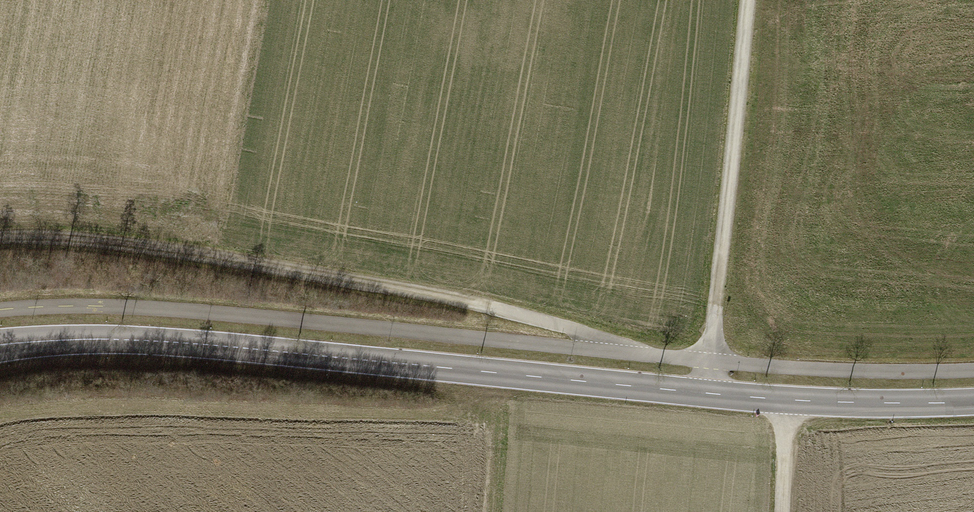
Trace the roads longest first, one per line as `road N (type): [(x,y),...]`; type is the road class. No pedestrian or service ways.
road 1 (secondary): [(973,401),(787,400),(152,341),(0,345)]
road 2 (track): [(0,237),(118,242),(398,287),(554,323),(637,353)]
road 3 (track): [(712,361),(748,0)]

